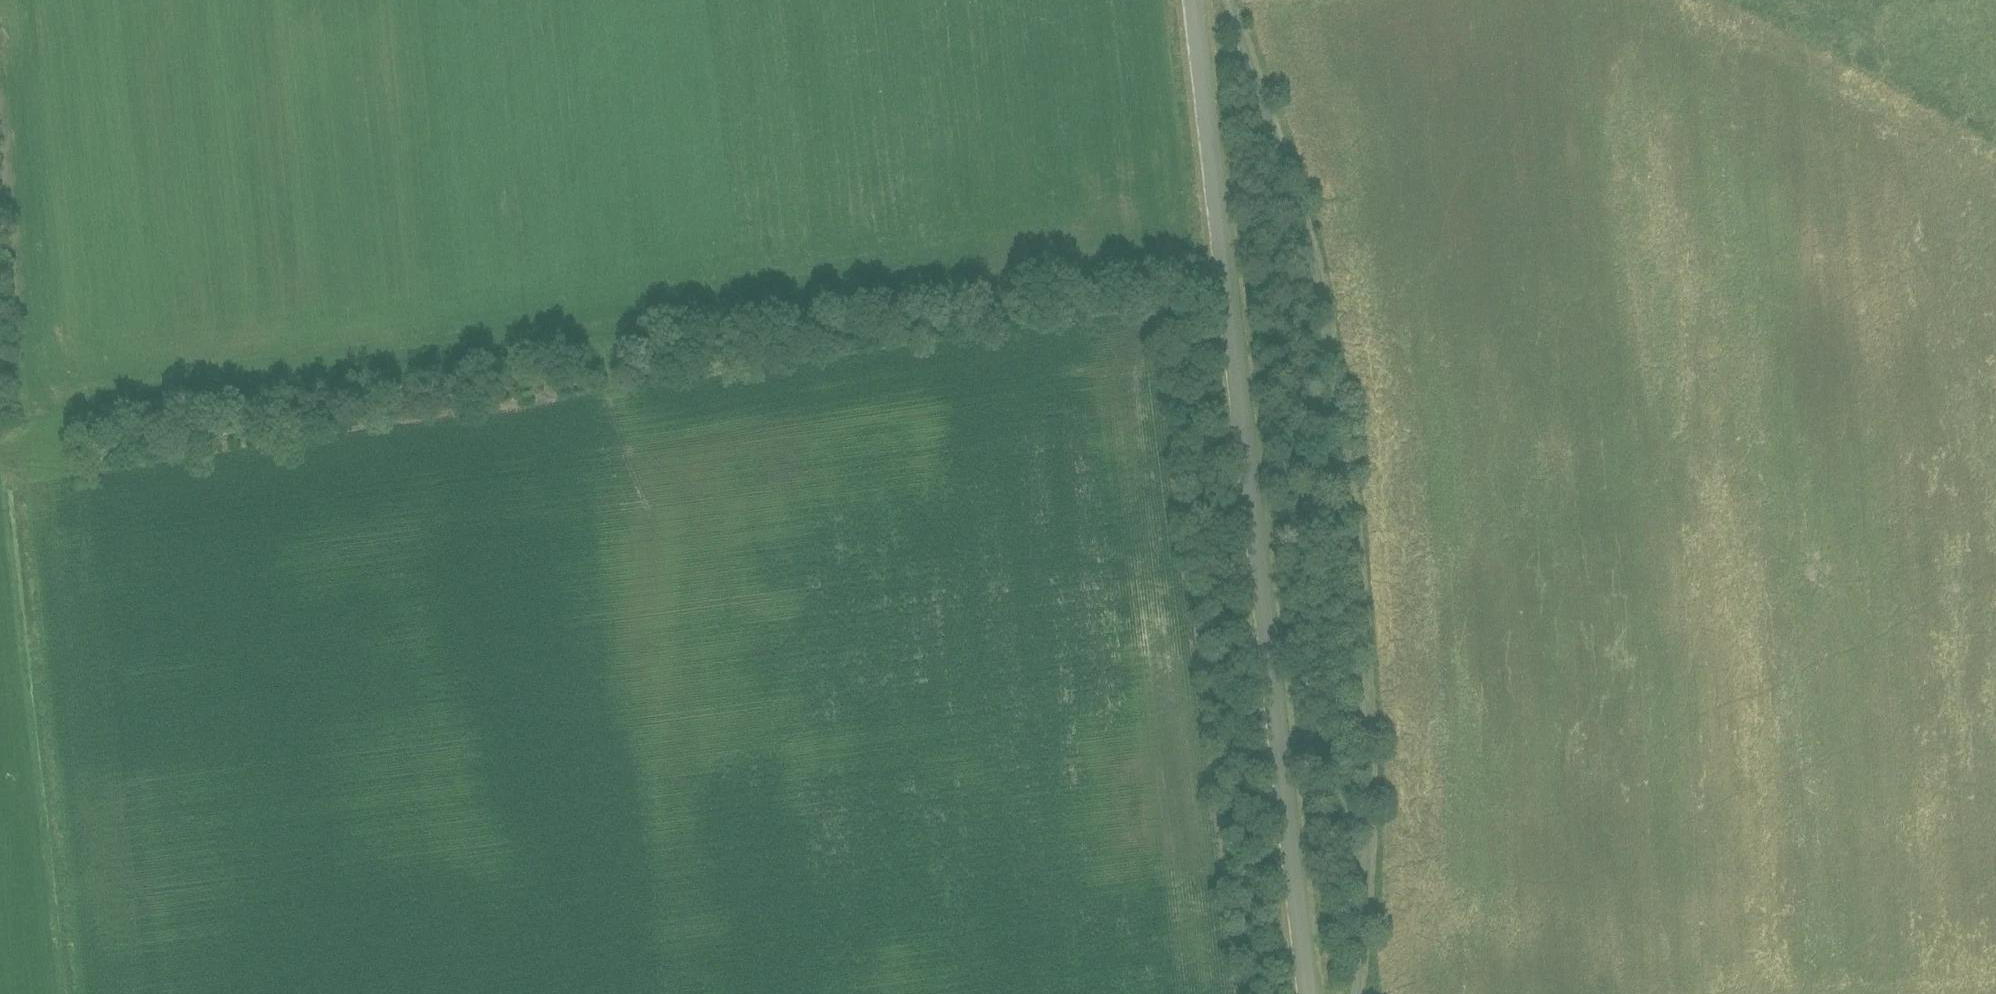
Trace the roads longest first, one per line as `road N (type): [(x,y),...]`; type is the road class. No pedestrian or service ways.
road 1 (tertiary): [(1306,993),(1192,0)]

